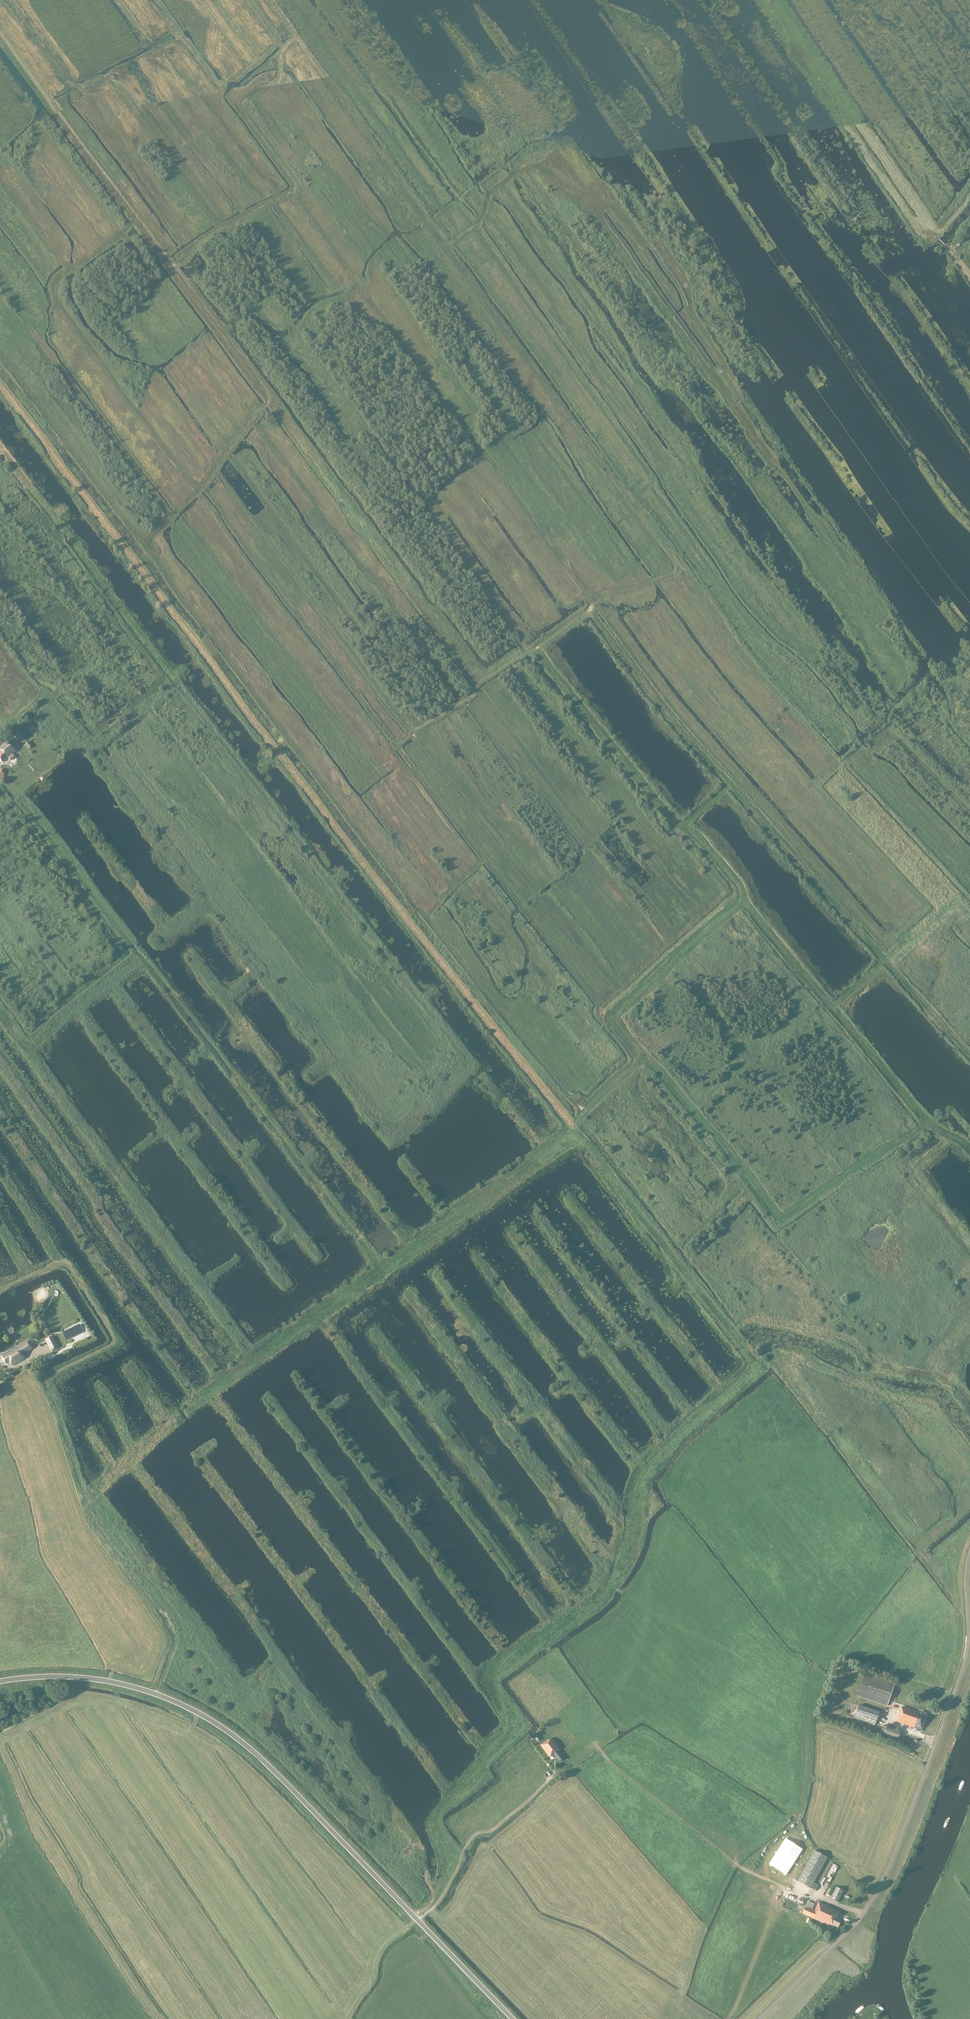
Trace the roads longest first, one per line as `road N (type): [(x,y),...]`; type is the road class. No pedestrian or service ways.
road 1 (tertiary): [(511,2018),(269,1768),(222,1729),(119,1684),(0,1682)]
road 2 (unclassified): [(759,2018),(861,1915),(887,1871),(966,1659),(969,1552)]
road 3 (track): [(417,1921),(440,1899),(473,1837),(493,1830),(555,1774)]

